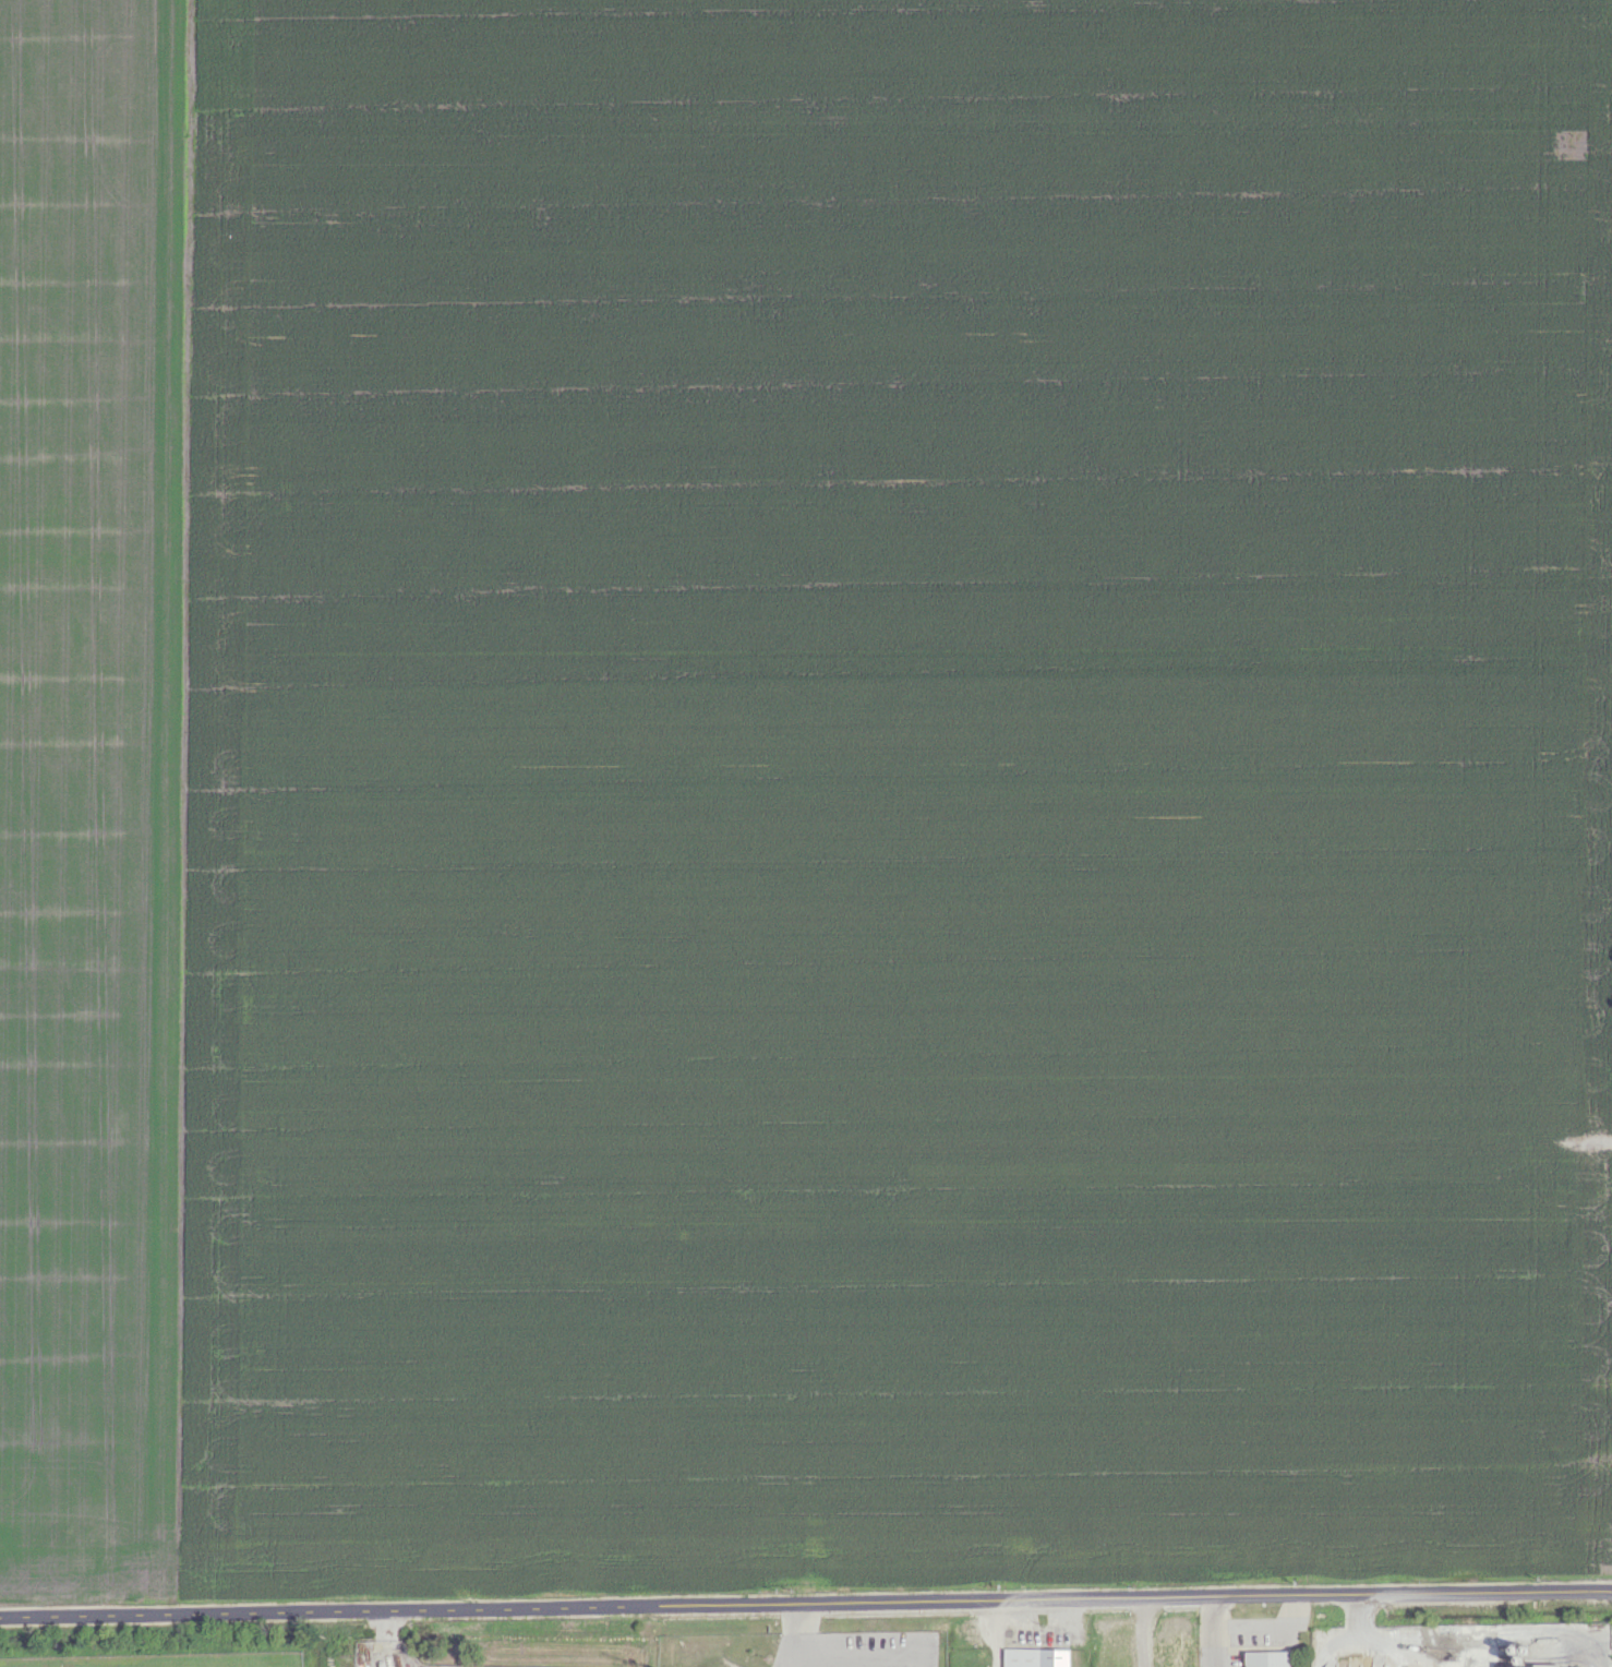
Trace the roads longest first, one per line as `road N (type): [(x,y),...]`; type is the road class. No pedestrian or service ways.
road 1 (residential): [(0,1615),(1611,1590)]

